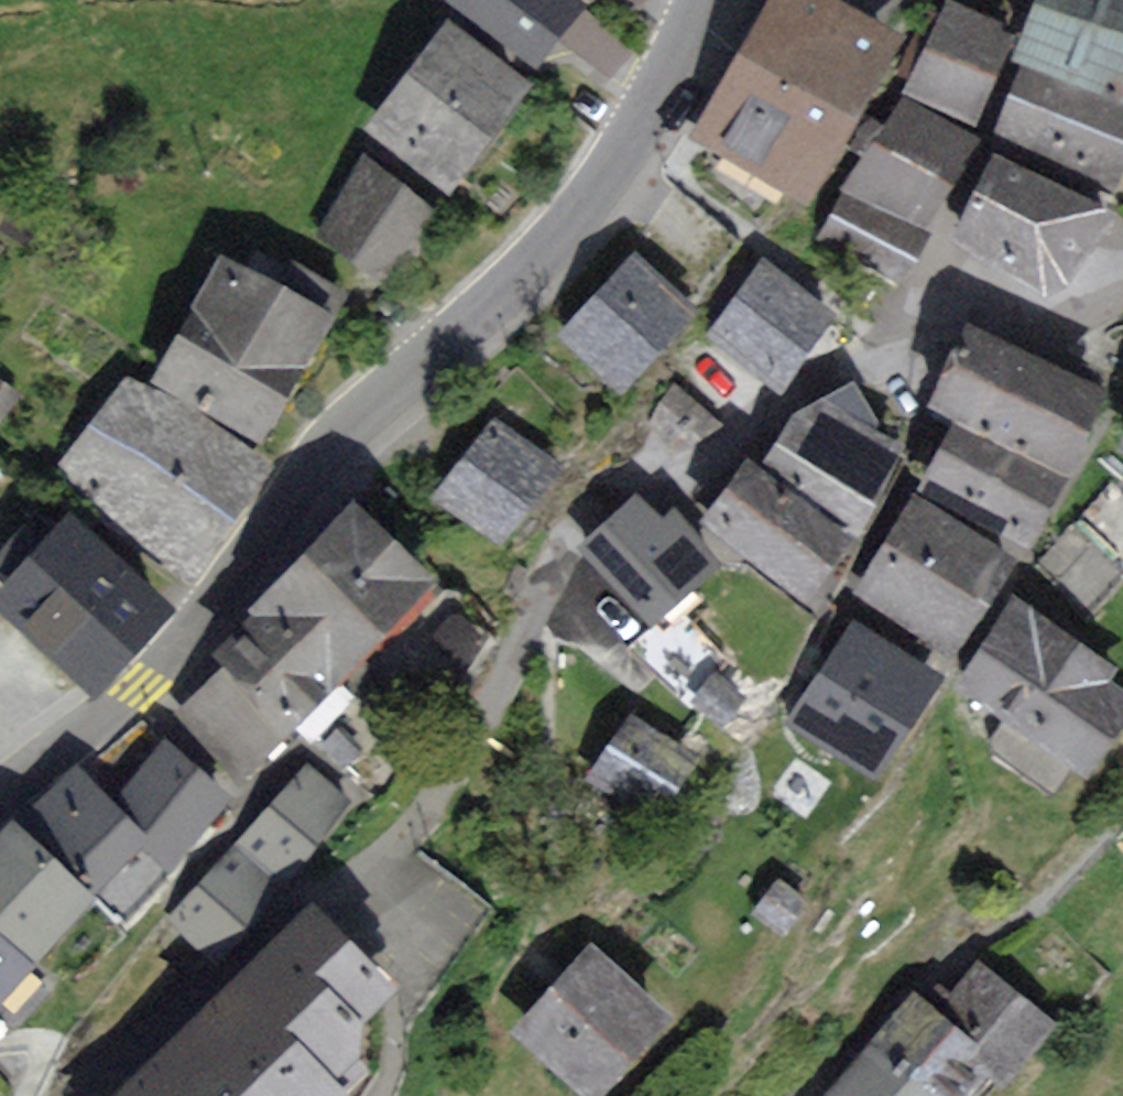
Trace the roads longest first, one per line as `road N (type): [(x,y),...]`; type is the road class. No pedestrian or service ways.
road 1 (residential): [(85,1095),(222,965),(373,858),(442,791),(559,554),(608,499),(706,465),(889,345),(951,316),(1076,319),(1122,299)]
road 2 (tertiary): [(699,0),(649,115),(587,209),(515,286),(398,385),(316,469),(182,647),(0,804)]

